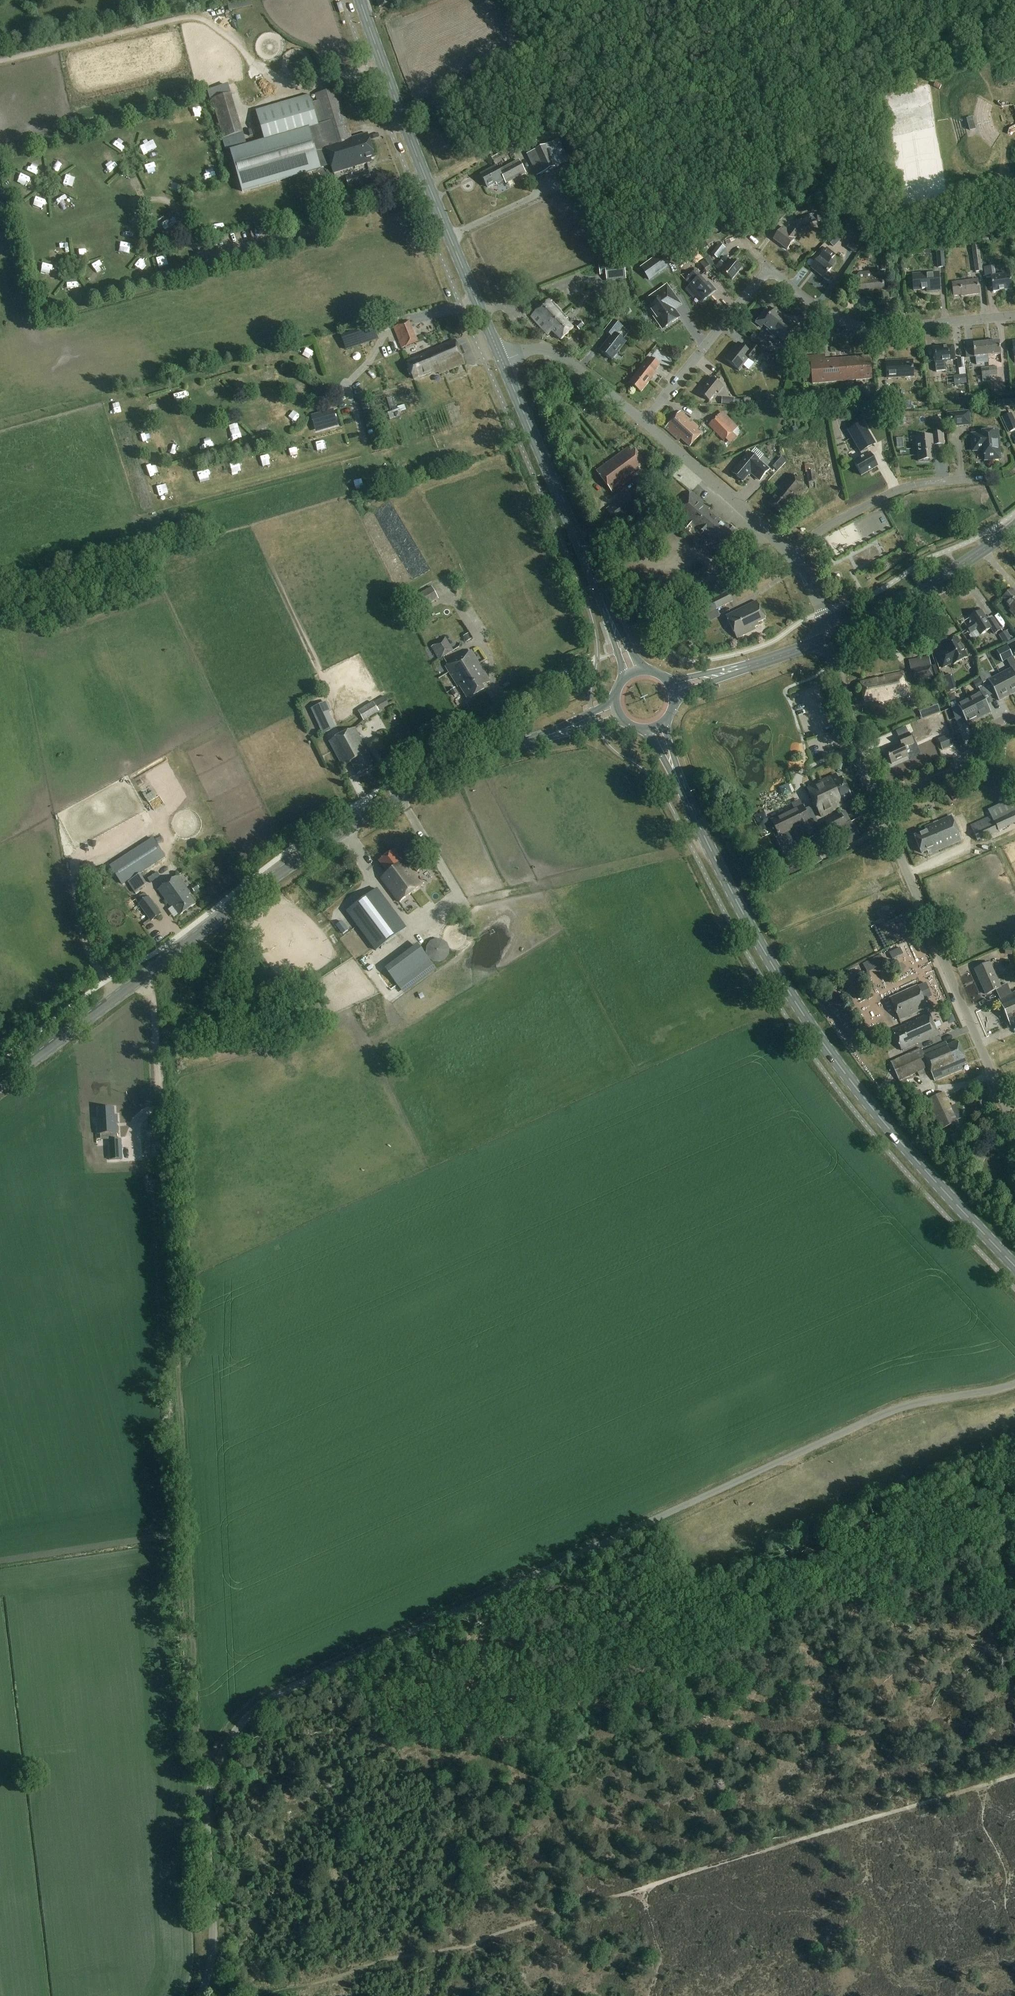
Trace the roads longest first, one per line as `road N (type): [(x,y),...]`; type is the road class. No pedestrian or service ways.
road 1 (unclassified): [(199,1995),(213,1944),(210,1789),(220,1754),(258,1707),(882,1415),(1014,1383)]
road 2 (track): [(220,1754),(201,1739),(153,999),(140,981)]
road 3 (track): [(1014,1775),(474,1942),(266,1995)]
road 4 (primary): [(0,1086),(396,797),(487,756),(618,711)]
road 5 (primary): [(1014,1265),(885,1122),(805,1017),(743,913),(657,728)]
road 6 (primary): [(503,362),(361,0)]
road 7 (residential): [(1014,1129),(879,803)]
road 8 (primary): [(634,673),(503,362)]
road 9 (track): [(258,64),(210,21),(186,17),(0,60)]
road 10 (track): [(625,0),(502,146),(425,178)]
road 11 (residential): [(772,268),(850,324),(1014,315)]
road 12 (primary): [(831,636),(929,585),(1014,525)]
road 13 (residential): [(643,422),(772,268)]
road 14 (residential): [(789,554),(899,489),(971,480)]
road 15 (residential): [(789,554),(643,422)]
road 16 (residential): [(879,803),(831,636)]
road 17 (residential): [(643,422),(547,349),(503,362)]
road 18 (primary): [(674,689),(831,636)]
road 19 (residential): [(879,803),(958,769),(985,731),(1014,716)]

